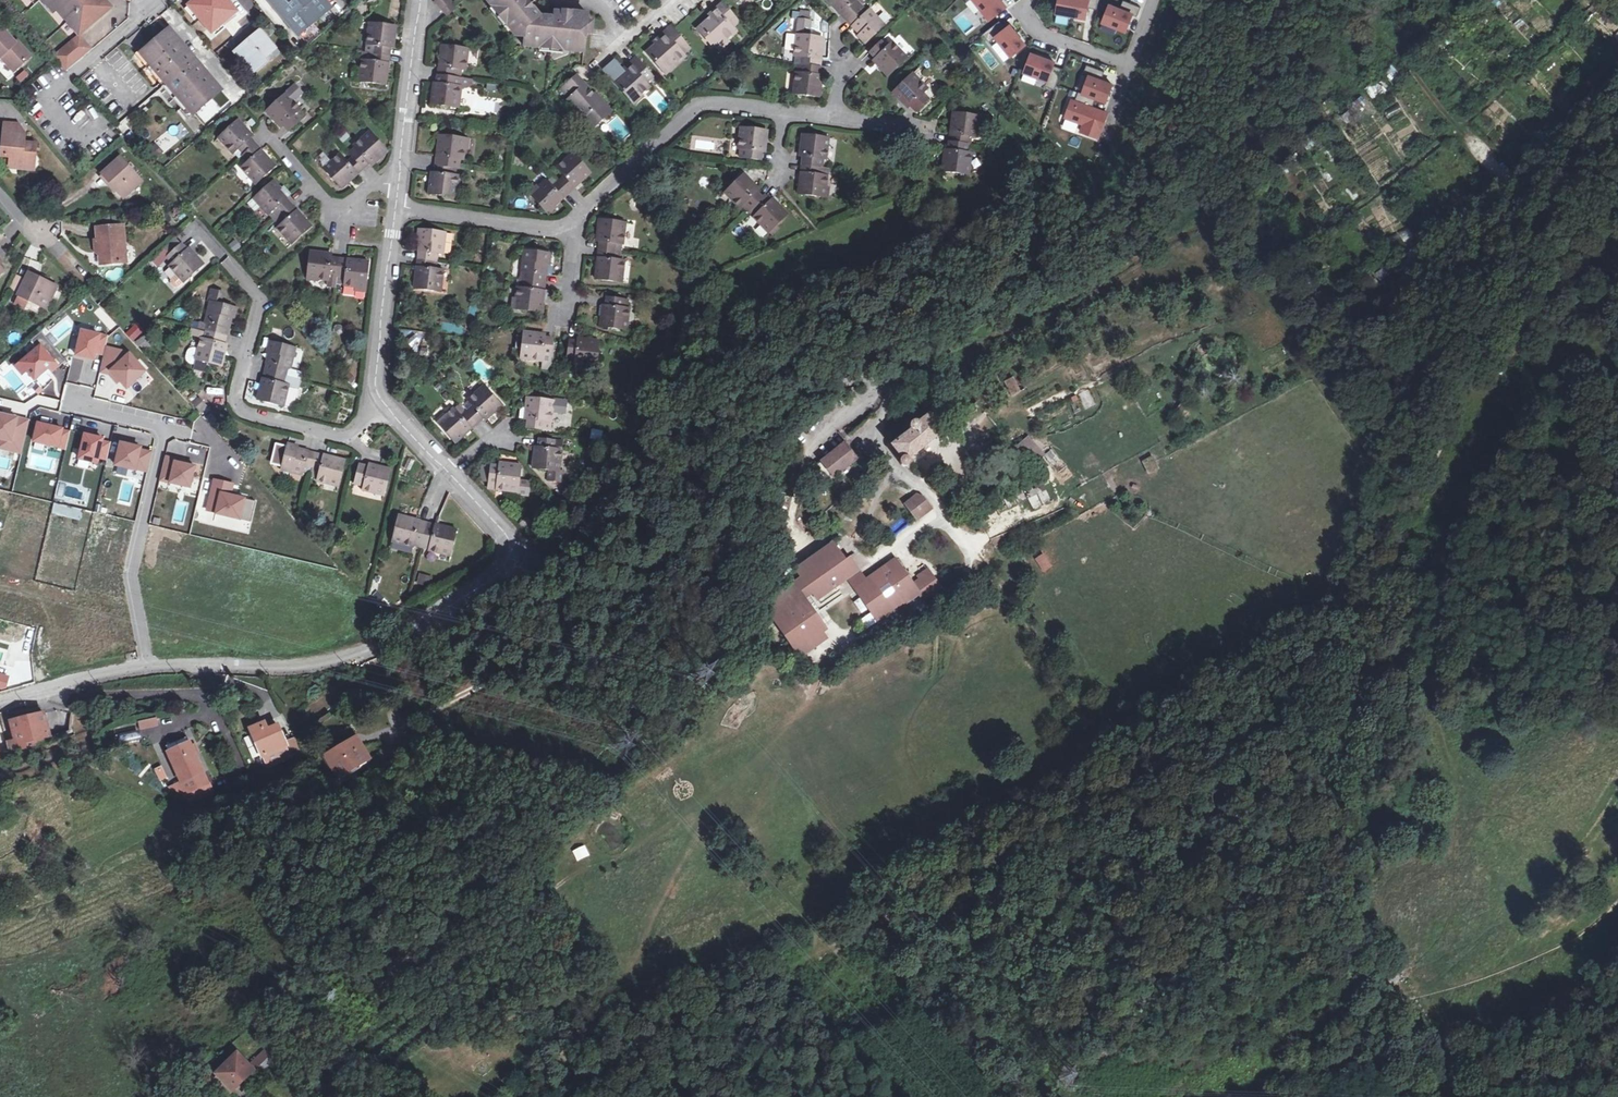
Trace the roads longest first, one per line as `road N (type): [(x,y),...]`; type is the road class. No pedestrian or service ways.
road 1 (track): [(1425,489),(1397,510),(1357,571),(1279,640),(1184,698),(1121,723),(1096,724),(1073,706),(999,579),(938,497),(886,452),(881,432),(891,378),(878,371),(802,396),(734,451)]
road 2 (unclassified): [(507,540),(509,564),(375,647),(305,665),(149,667)]
road 3 (track): [(1413,514),(1367,673),(1309,753),(1239,823)]
road 4 (track): [(1617,202),(1523,293),(1493,340),(1425,489)]
road 5 (residential): [(68,401),(165,429),(133,577),(149,667)]
road 6 (track): [(1239,823),(1312,906),(1368,992),(1420,1096)]
road 7 (residential): [(388,405),(340,435),(243,412),(236,398),(260,310),(227,262)]
road 8 (residential): [(783,110),(695,104),(564,223)]
road 9 (residential): [(1154,0),(1136,59),(1125,65),(1051,40),(1017,11),(1026,2)]
road 10 (residential): [(397,208),(375,377),(388,405)]
road 11 (residential): [(417,0),(398,188)]
road 12 (residential): [(267,131),(331,207),(348,209),(369,187),(398,188)]
road 13 (residential): [(564,223),(540,228),(397,208)]
road 14 (track): [(1502,204),(1617,102)]
road 15 (unclassified): [(149,667),(0,701)]
road 16 (residential): [(162,0),(47,98)]

